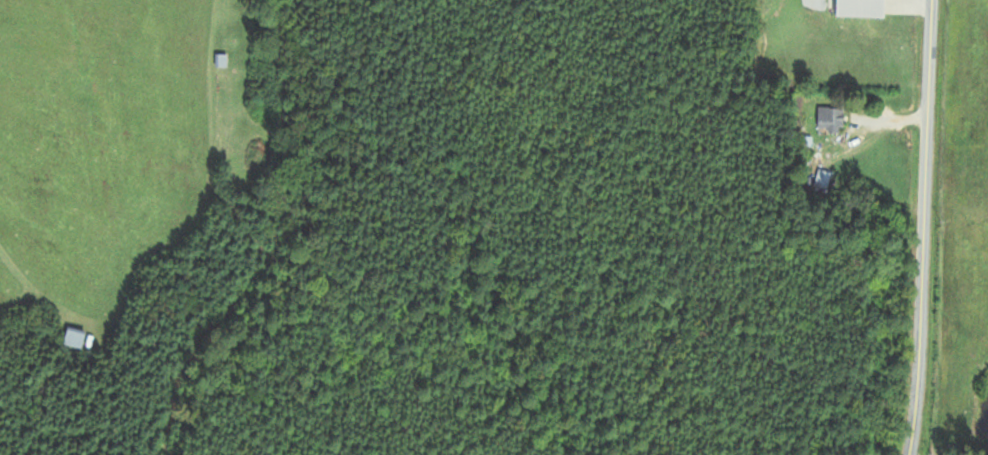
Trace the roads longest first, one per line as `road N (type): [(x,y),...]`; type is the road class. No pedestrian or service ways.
road 1 (residential): [(912,454),(937,0)]

